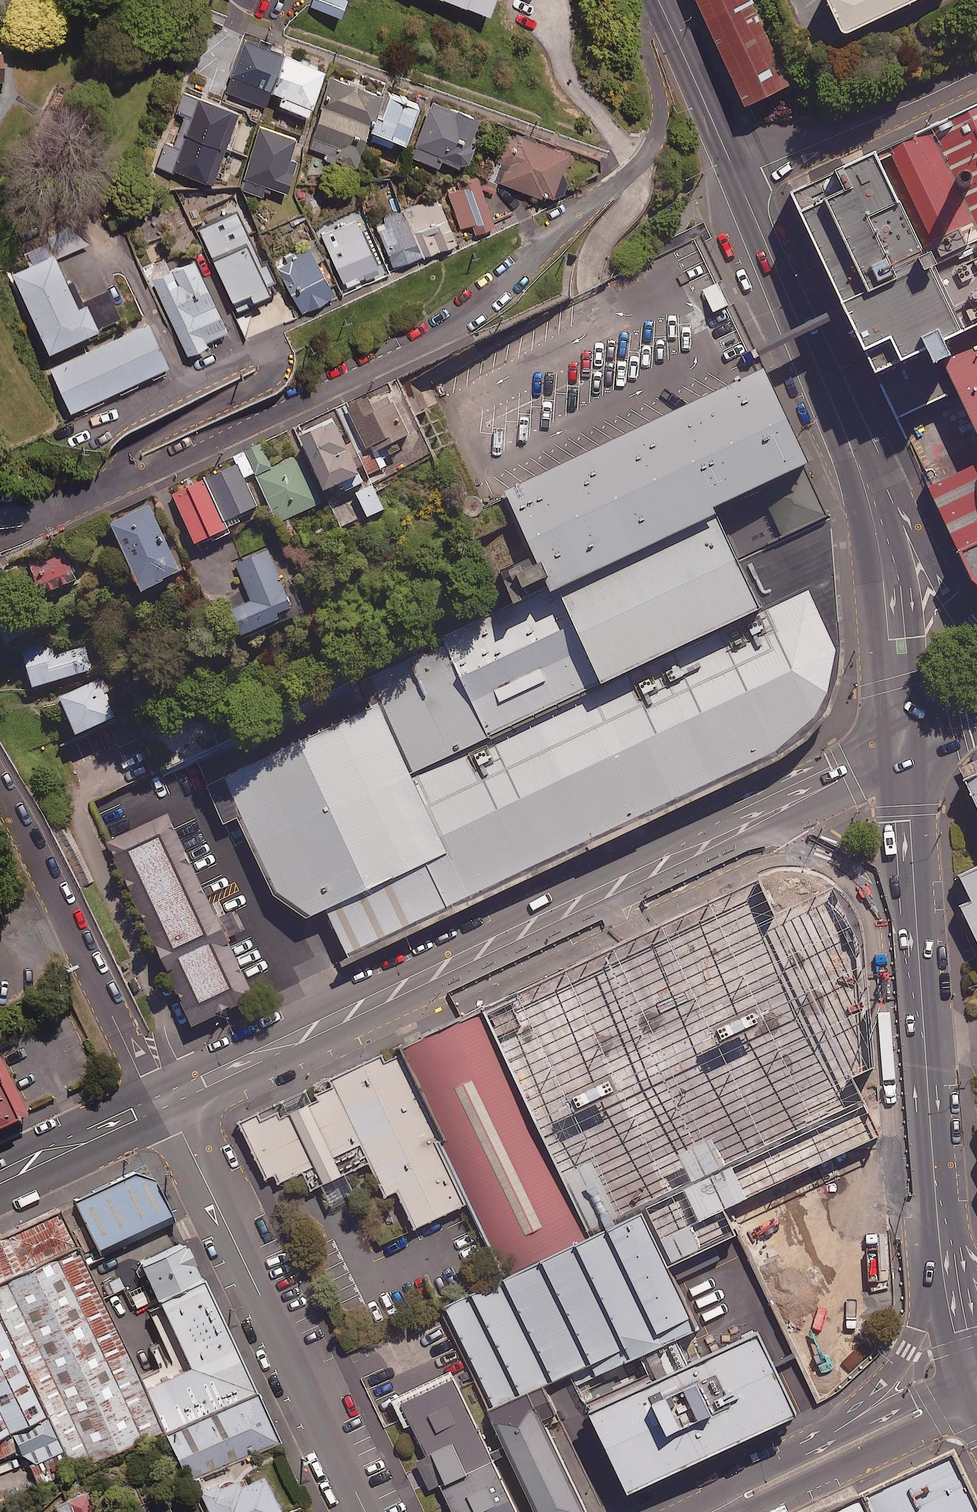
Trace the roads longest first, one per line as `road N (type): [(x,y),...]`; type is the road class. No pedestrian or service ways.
road 1 (residential): [(52,520),(461,328),(647,157),(661,103),(645,36),(657,0)]
road 2 (tertiary): [(167,1099),(735,832)]
road 3 (unclassified): [(364,1511),(167,1099)]
road 4 (residential): [(0,786),(156,1104)]
road 5 (tertiary): [(942,1272),(919,960)]
road 6 (tertiary): [(738,176),(857,463)]
road 7 (tertiary): [(857,463),(881,560),(900,746)]
road 8 (tertiary): [(974,1383),(926,1421),(772,1494),(728,1504)]
road 9 (residential): [(976,70),(738,176)]
road 10 (tertiary): [(919,960),(877,887),(841,854),(795,837),(735,832)]
road 11 (tertiary): [(919,960),(900,746)]
road 12 (tertiary): [(857,463),(976,636)]
road 13 (tertiary): [(659,0),(738,176)]
road 14 (tertiary): [(735,832),(900,746)]
road 15 (tertiary): [(0,1179),(156,1104)]
road 16 (tertiary): [(728,1504),(764,1475),(875,1420)]
road 17 (tertiary): [(875,1420),(942,1272)]

